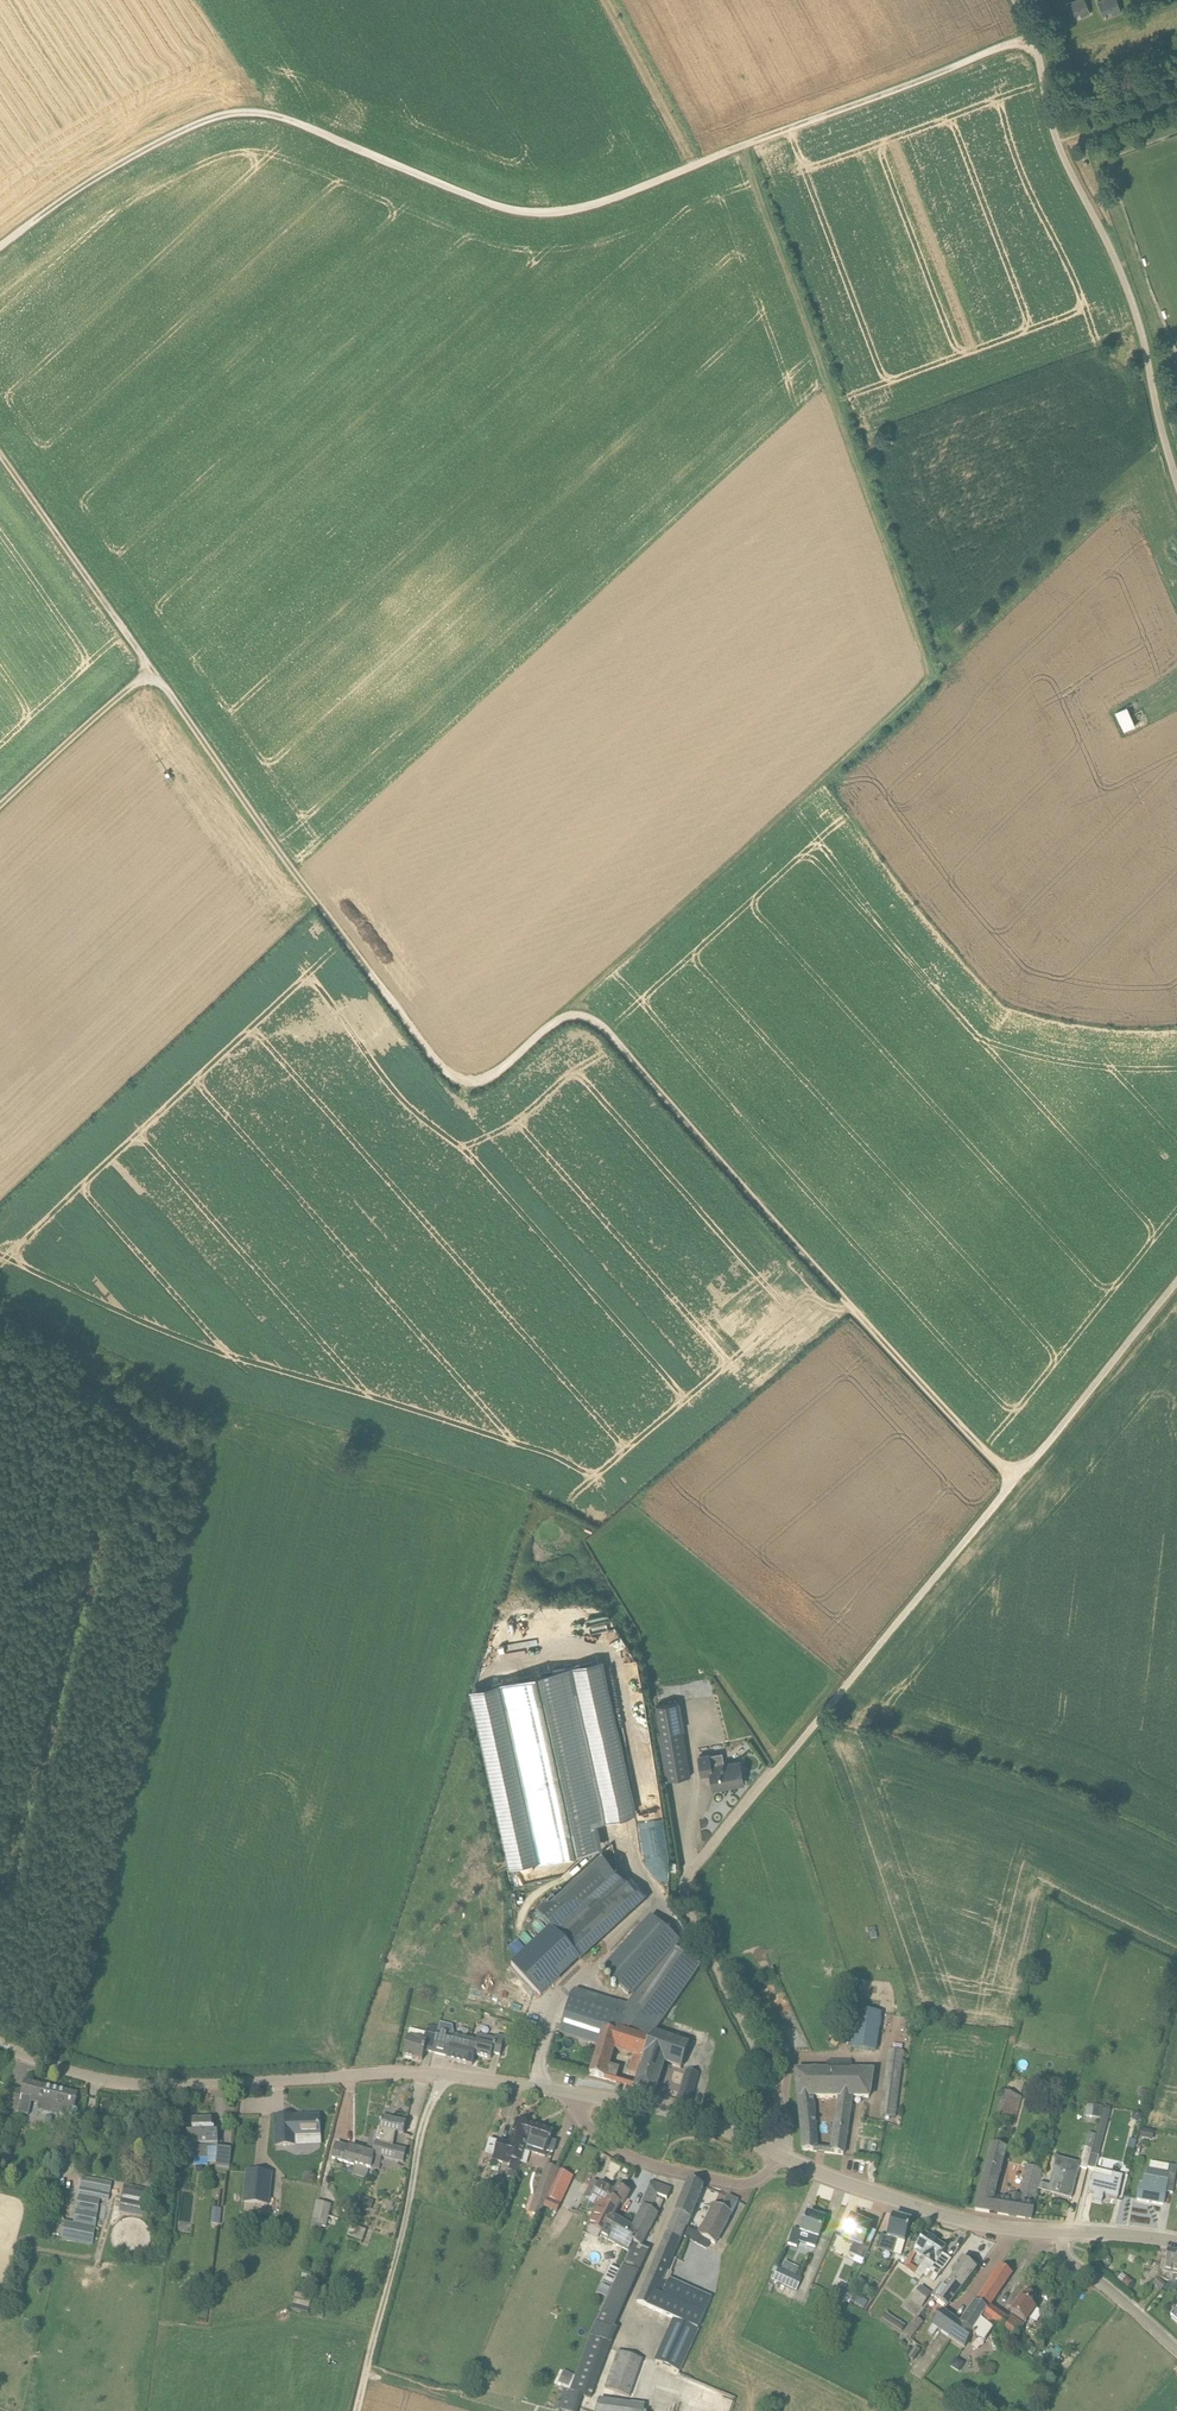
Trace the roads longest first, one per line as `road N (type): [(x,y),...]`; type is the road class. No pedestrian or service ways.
road 1 (track): [(1032,37),(557,214),(494,205),(283,118),(224,115),(125,161),(0,247)]
road 2 (unclassified): [(780,2155),(781,2100),(689,1910),(687,1881),(1176,1282)]
road 3 (track): [(562,1018),(927,675),(739,147)]
road 4 (track): [(1017,1478),(916,1378),(602,1027),(584,1017),(562,1018)]
road 5 (track): [(562,1018),(489,1081),(467,1086),(449,1078),(152,669)]
road 6 (unclassified): [(574,2093),(419,2071),(134,2083),(0,2044)]
road 7 (unclassified): [(1176,487),(1134,307),(1062,154),(1037,51),(1015,0)]
road 8 (track): [(355,2410),(421,2131),(445,2074)]
road 9 (unclassified): [(1063,2230),(944,2214),(780,2155)]
road 10 (track): [(152,669),(0,455)]
road 11 (residential): [(574,2093),(590,2129),(651,2163),(746,2183),(780,2155)]
road 12 (unclassified): [(780,2155),(686,2115),(574,2093)]
road 13 (track): [(0,806),(152,669)]
road 14 (residential): [(1176,2350),(1070,2262),(1063,2230)]

